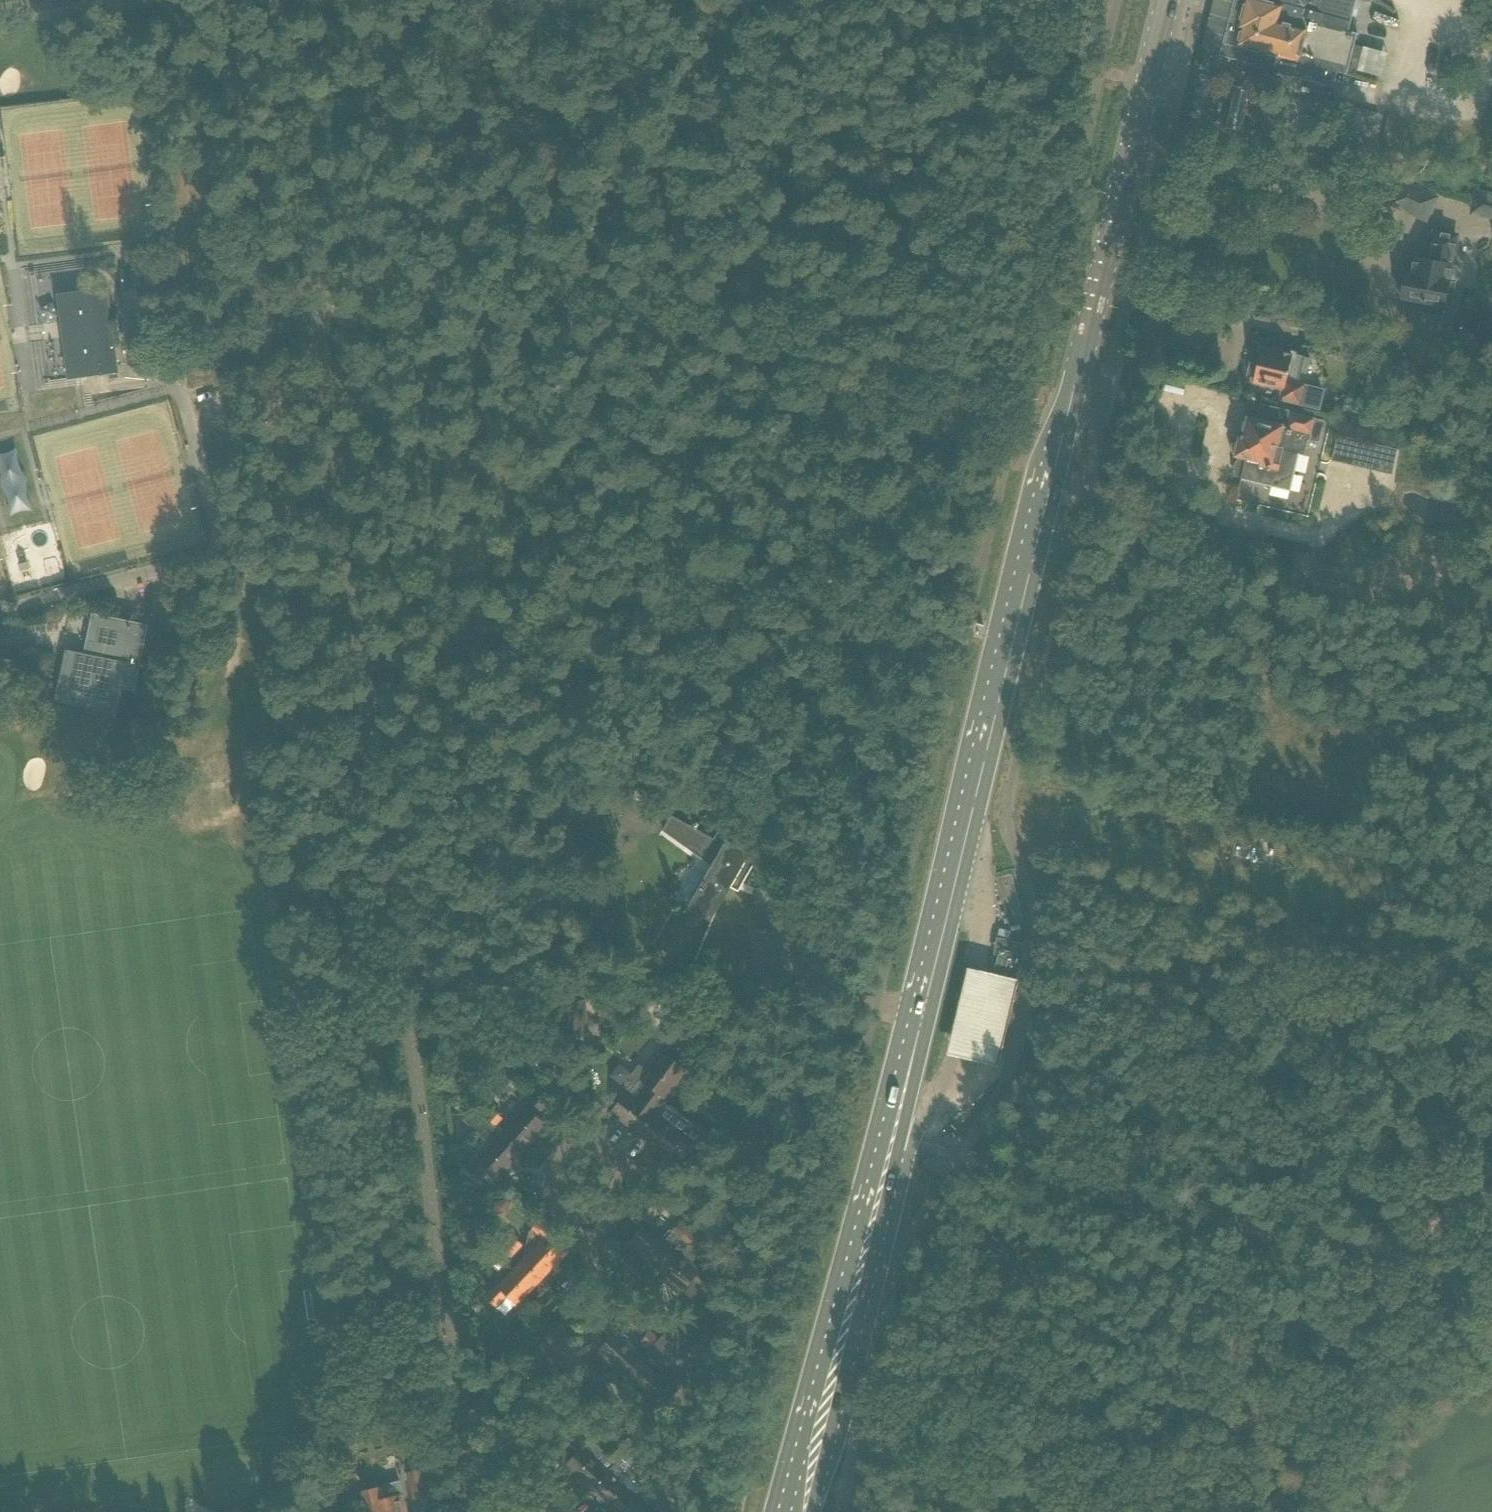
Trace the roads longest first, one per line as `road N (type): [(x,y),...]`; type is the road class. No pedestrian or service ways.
road 1 (secondary): [(789,1511),(1168,0)]
road 2 (track): [(912,1141),(1314,1242),(1362,1246),(1411,1238)]
road 3 (track): [(1491,945),(1005,828)]
road 4 (residential): [(536,1511),(543,1376),(587,1193)]

